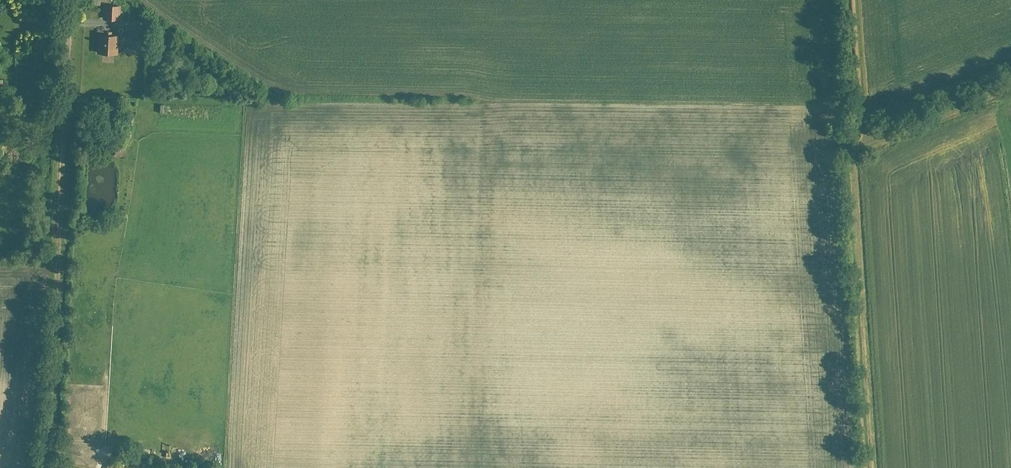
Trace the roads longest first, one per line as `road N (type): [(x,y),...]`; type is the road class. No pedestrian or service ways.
road 1 (track): [(1010,86),(845,151),(866,467)]
road 2 (track): [(70,0),(42,467)]
road 3 (track): [(853,0),(860,145)]

